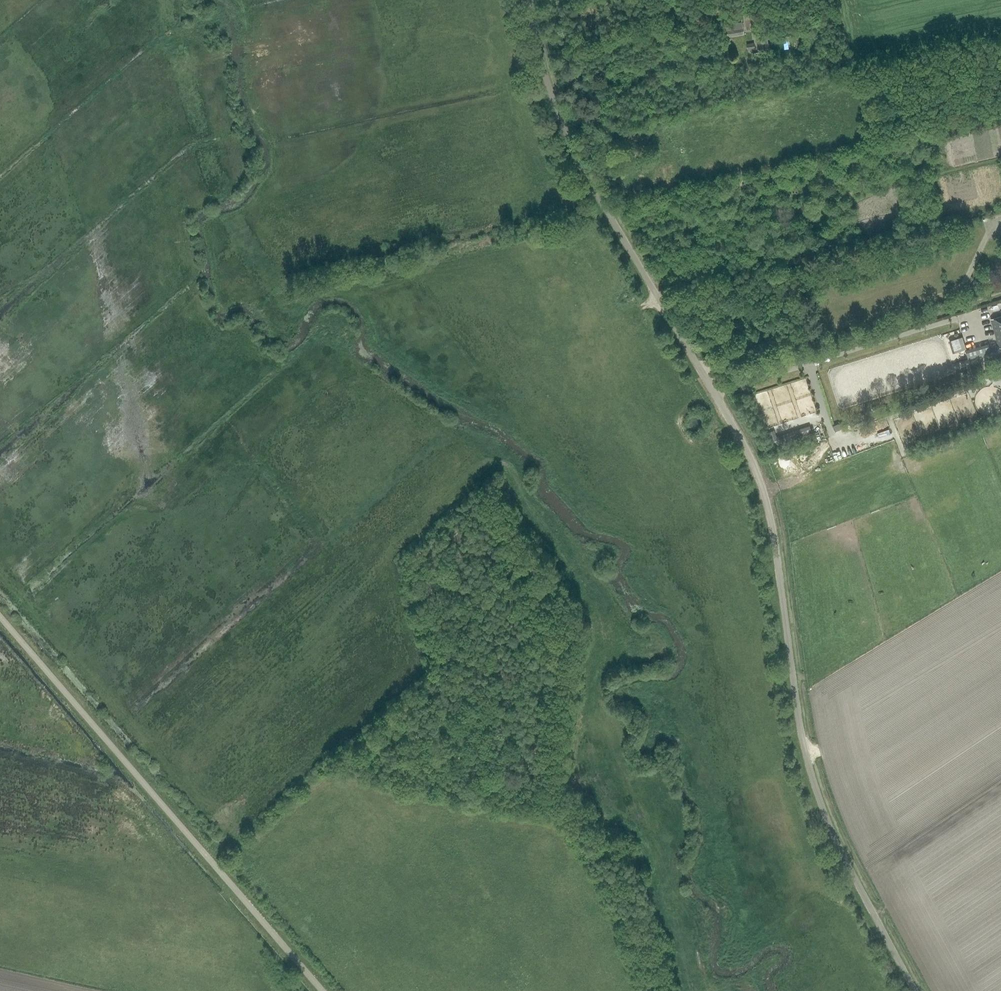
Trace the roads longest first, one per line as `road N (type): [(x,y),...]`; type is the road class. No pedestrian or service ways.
road 1 (unclassified): [(915,990),(828,825),(810,773),(775,541),(752,461),(580,161),(551,93),(527,0)]
road 2 (unclassified): [(323,990),(0,616)]
road 3 (track): [(648,280),(798,234),(894,185),(1000,158)]
road 4 (track): [(700,365),(958,289),(994,228)]

